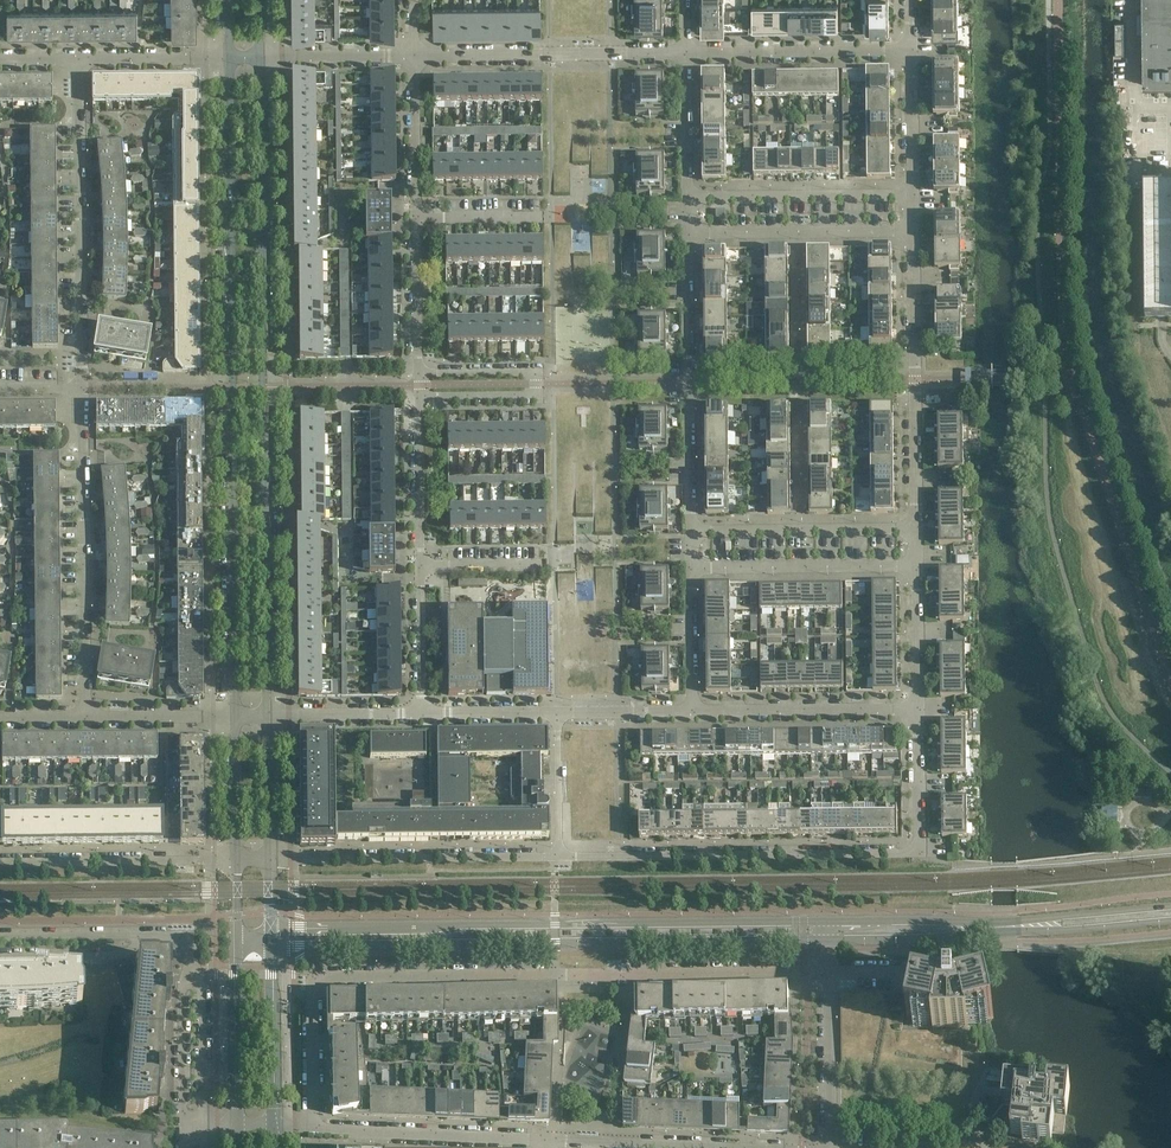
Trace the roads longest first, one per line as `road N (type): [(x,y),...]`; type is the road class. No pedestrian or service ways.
road 1 (tertiary): [(227,58),(236,717)]
road 2 (tertiary): [(267,717),(261,58)]
road 3 (residential): [(828,973),(322,979),(313,995),(316,1128)]
road 4 (tertiary): [(271,946),(827,939)]
road 5 (tertiary): [(827,922),(271,929)]
road 6 (residential): [(558,855),(908,852),(919,838),(918,710)]
road 7 (tertiary): [(1170,906),(1017,921),(827,922)]
road 8 (tertiary): [(827,939),(1170,921)]
road 9 (residential): [(86,718),(84,388)]
road 10 (residential): [(84,388),(80,61)]
road 11 (residential): [(692,532),(688,234)]
road 12 (residential): [(916,529),(913,233)]
road 13 (residential): [(267,861),(558,855)]
road 14 (residential): [(416,57),(685,54)]
road 15 (residential): [(421,396),(537,395),(538,375),(419,374)]
road 16 (residential): [(236,861),(0,862)]
road 17 (residential): [(316,1128),(547,1142)]
road 18 (residential): [(687,197),(913,195)]
road 19 (residential): [(685,54),(910,52)]
road 20 (residential): [(693,712),(918,710)]
road 21 (residential): [(913,233),(688,234)]
road 22 (residential): [(692,568),(916,564)]
road 23 (residential): [(692,532),(916,529)]
road 24 (tertiary): [(237,940),(239,1128)]
road 25 (tertiary): [(272,1127),(271,946)]
road 26 (residential): [(830,1147),(828,973)]
road 27 (residential): [(421,396),(420,565)]
road 28 (residential): [(547,1142),(710,1144)]
road 29 (residential): [(194,970),(183,991),(185,1129)]
road 30 (residential): [(416,57),(419,218)]
road 31 (residential): [(205,1129),(203,990),(194,970)]
road 32 (residential): [(0,958),(114,957),(154,937)]
road 33 (residential): [(419,218),(419,374)]
road 34 (residential): [(261,58),(416,57)]
road 35 (residential): [(154,937),(0,937)]
road 36 (residential): [(267,717),(420,714)]
road 37 (residential): [(86,718),(236,717)]
road 38 (residential): [(420,565),(420,714)]
road 39 (residential): [(80,61),(227,58)]
road 40 (residential): [(918,710),(916,564)]
road 41 (residential): [(693,712),(692,568)]
road 42 (tertiary): [(236,717),(236,861)]
road 43 (tertiary): [(267,861),(267,717)]
road 44 (residential): [(913,195),(910,52)]
road 45 (residential): [(687,197),(685,54)]
road 46 (unclassified): [(558,855),(557,714)]
road 47 (residential): [(420,714),(557,714)]
road 48 (residential): [(557,714),(693,712)]
road 49 (residential): [(420,565),(542,565)]

